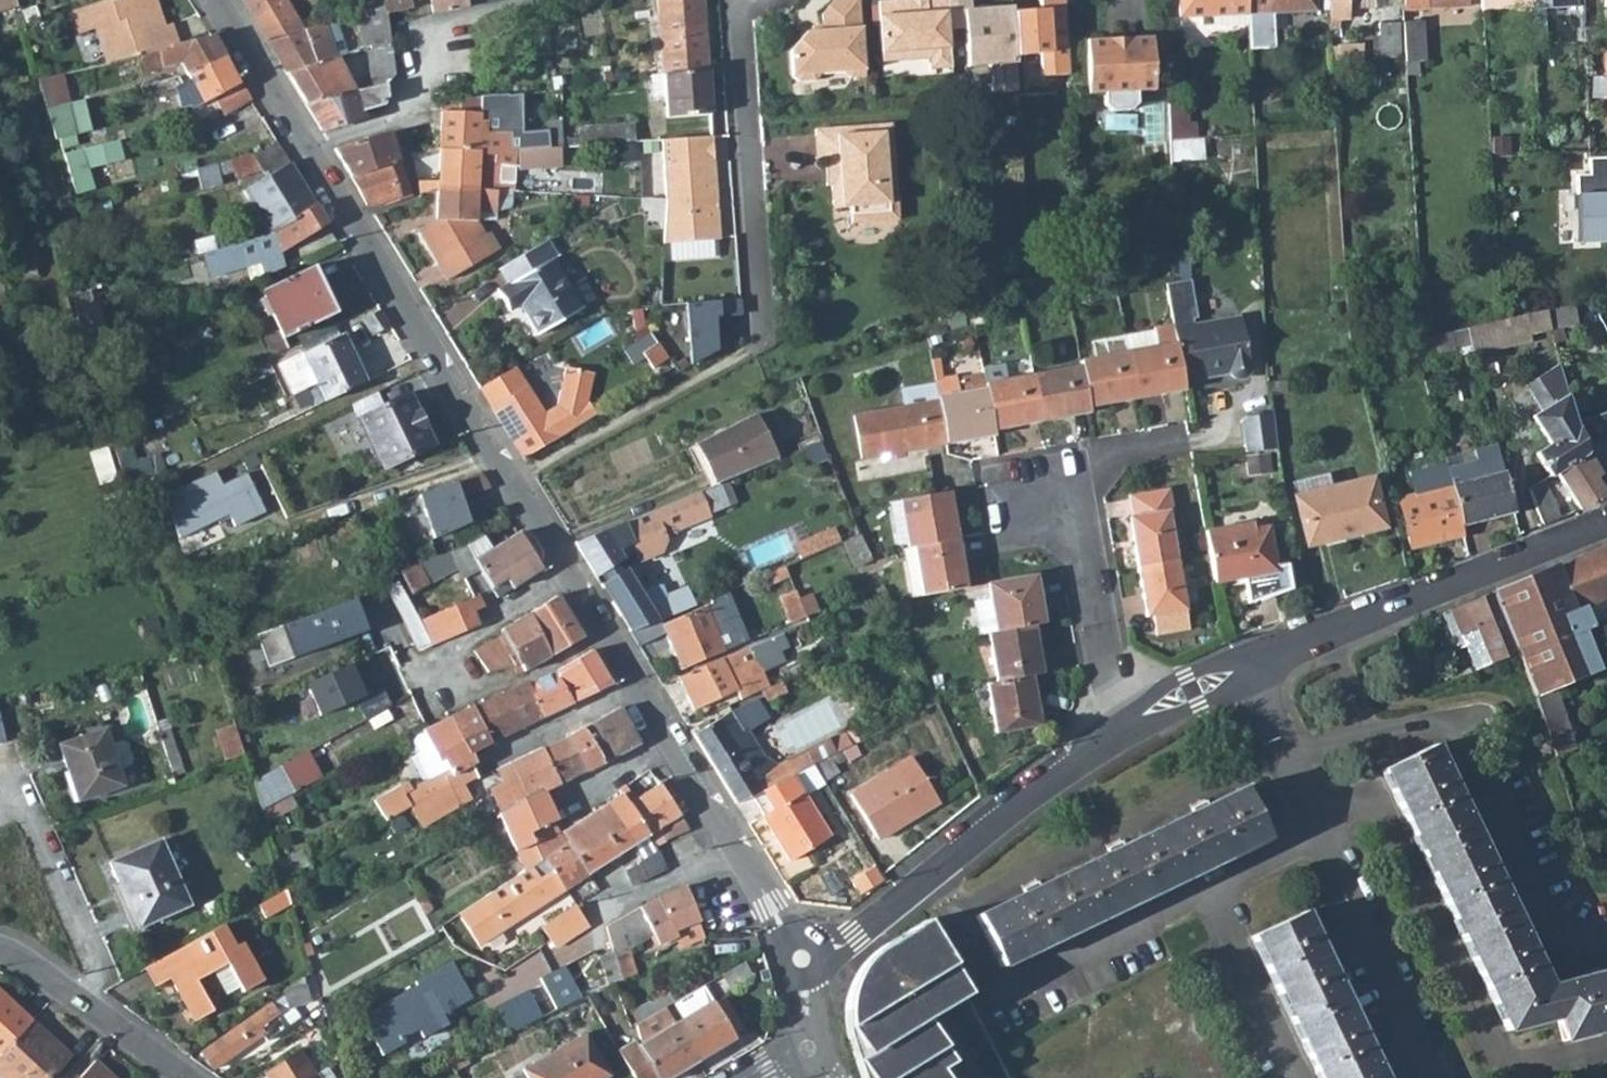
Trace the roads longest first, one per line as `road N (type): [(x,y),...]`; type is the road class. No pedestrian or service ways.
road 1 (residential): [(568,577),(304,147)]
road 2 (residential): [(602,636),(534,674),(434,713),(412,666),(568,577)]
road 3 (residential): [(1123,729),(837,949),(803,959)]
road 4 (residential): [(1606,524),(1250,668)]
road 5 (residential): [(764,336),(738,19),(744,0)]
road 6 (residential): [(1296,1077),(1209,898),(1327,843)]
road 7 (residential): [(1327,843),(1436,1077)]
road 8 (residential): [(1123,729),(1079,501)]
road 9 (residential): [(186,1077),(0,950)]
road 10 (residential): [(467,15),(425,56),(397,117),(304,147)]
road 11 (residential): [(1250,668),(1327,843)]
road 12 (residential): [(304,147),(215,0)]
road 13 (residential): [(632,685),(482,761)]
road 14 (residential): [(737,850),(597,913)]
road 15 (residential): [(1250,668),(1123,729)]
road 16 (residential): [(1079,501),(1101,458),(1184,443)]
road 17 (residential): [(803,959),(737,850)]
road 18 (residential): [(670,745),(560,806)]
road 19 (residential): [(737,850),(670,745)]

